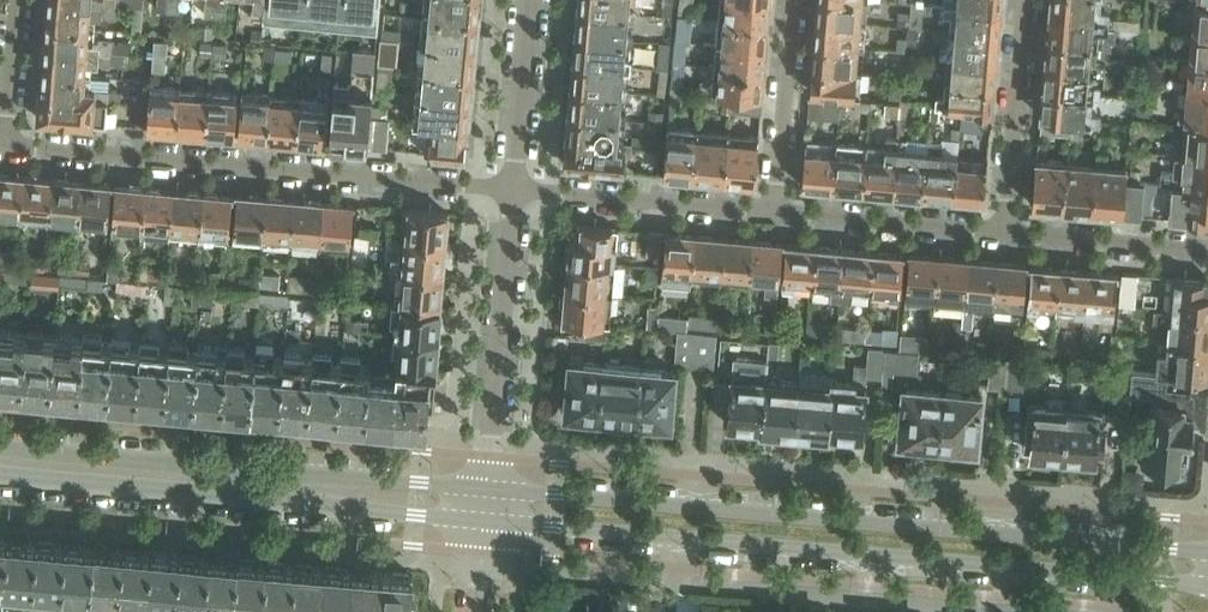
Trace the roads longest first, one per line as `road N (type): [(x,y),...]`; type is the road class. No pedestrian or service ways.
road 1 (secondary): [(485,519),(1207,588)]
road 2 (secondary): [(1207,549),(489,483)]
road 3 (residential): [(3,144),(513,190)]
road 4 (secondary): [(489,483),(0,446)]
road 5 (secondary): [(0,475),(485,519)]
road 6 (residential): [(489,483),(513,190)]
road 7 (residential): [(775,214),(513,190)]
road 8 (residential): [(1005,232),(1025,0)]
road 9 (residential): [(1005,232),(775,214)]
road 10 (residential): [(794,0),(775,214)]
road 11 (residential): [(1207,249),(1005,232)]
road 12 (residential): [(513,190),(530,0)]
road 13 (residential): [(3,144),(18,0)]

